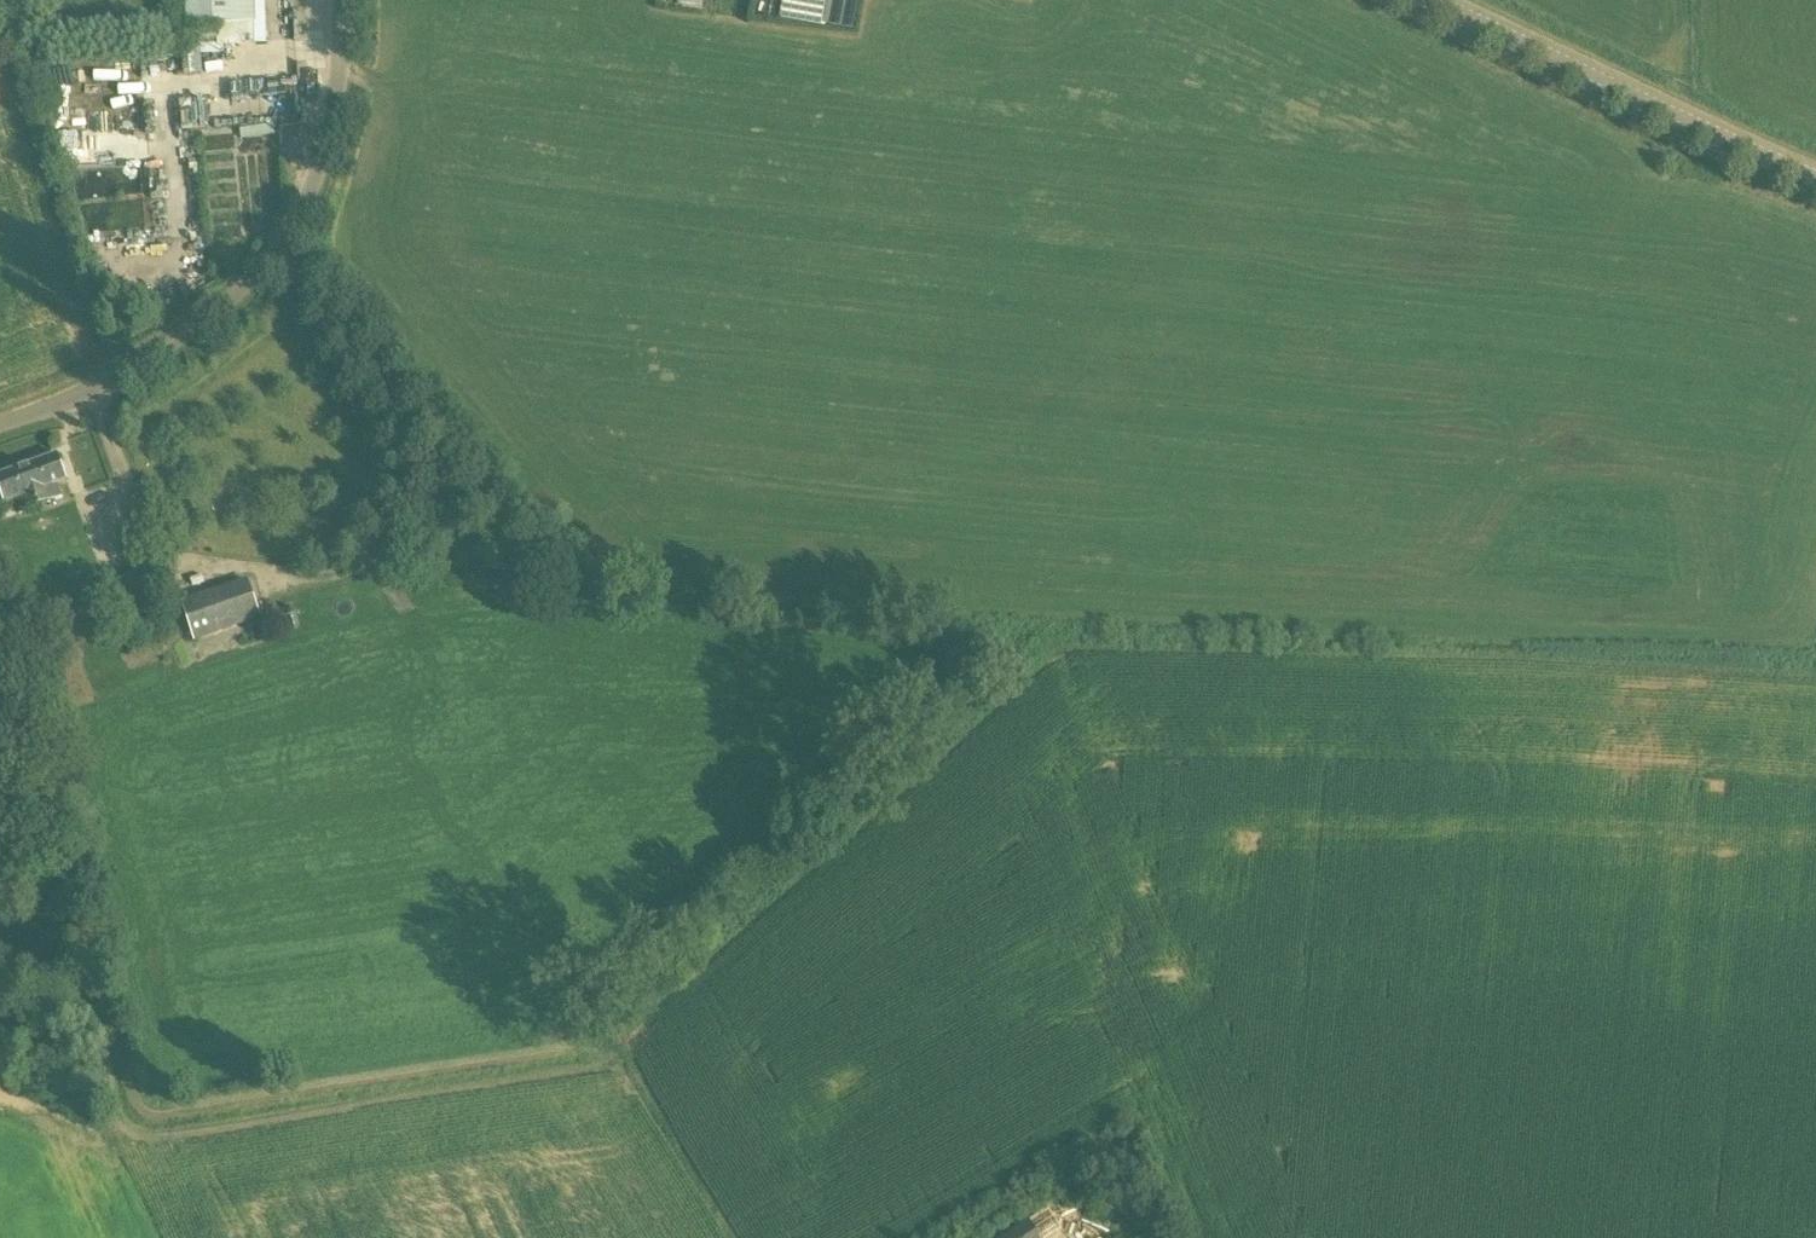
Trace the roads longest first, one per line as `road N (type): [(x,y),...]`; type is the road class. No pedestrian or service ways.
road 1 (unclassified): [(0,426),(86,394),(228,299),(276,251),(328,138),(341,0)]
road 2 (tertiary): [(1815,179),(1427,0)]

